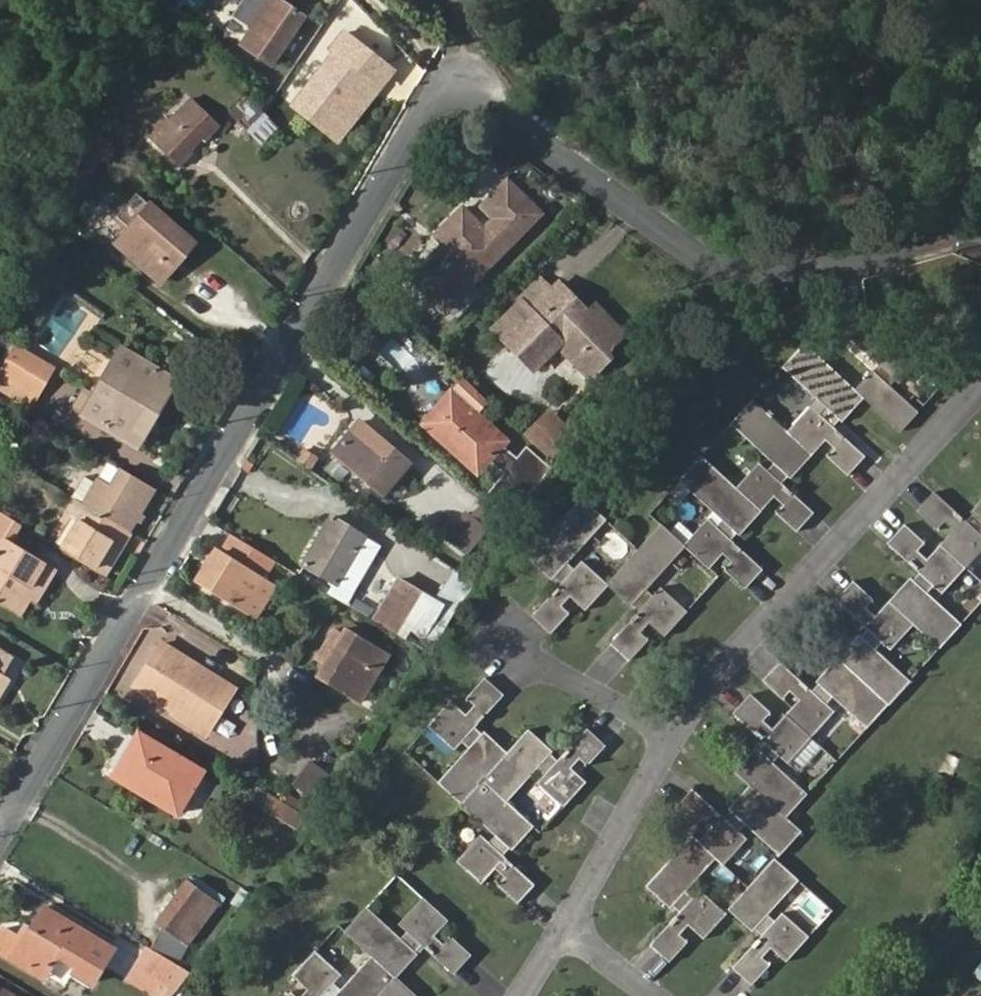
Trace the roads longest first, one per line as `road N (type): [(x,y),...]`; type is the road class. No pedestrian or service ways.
road 1 (residential): [(980,223),(812,268),(769,275),(716,268),(469,91),(440,94),(0,840)]
road 2 (residential): [(980,382),(668,733)]
road 3 (residential): [(668,733),(563,924)]
road 4 (residential): [(504,645),(668,733)]

